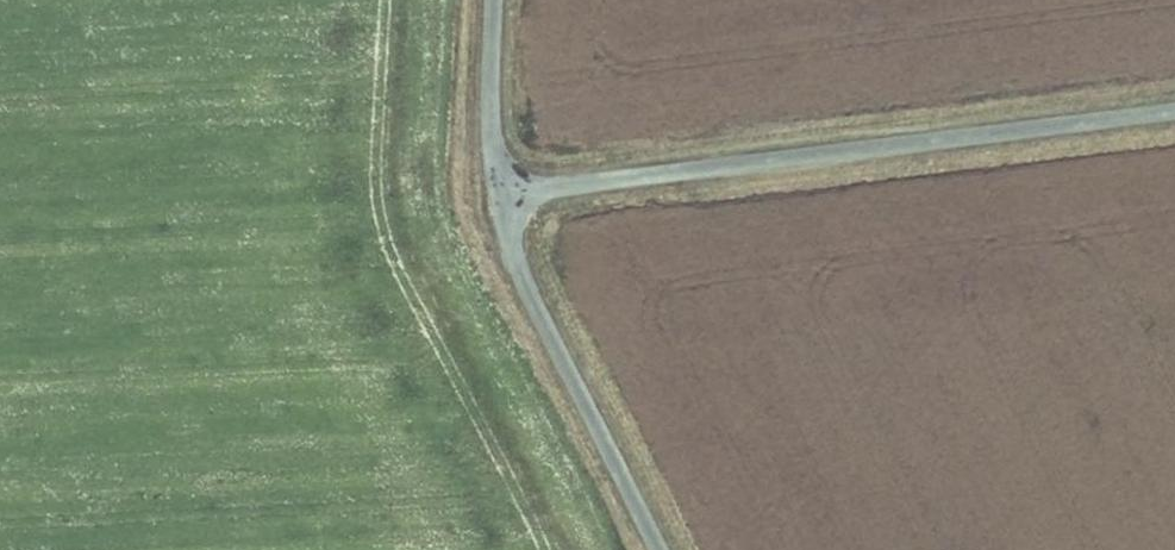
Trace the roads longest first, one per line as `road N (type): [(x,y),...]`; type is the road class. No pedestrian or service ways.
road 1 (unclassified): [(1174,110),(501,195)]
road 2 (unclassified): [(501,195),(536,308),(657,549)]
road 3 (unclassified): [(501,195),(490,139),(492,0)]

